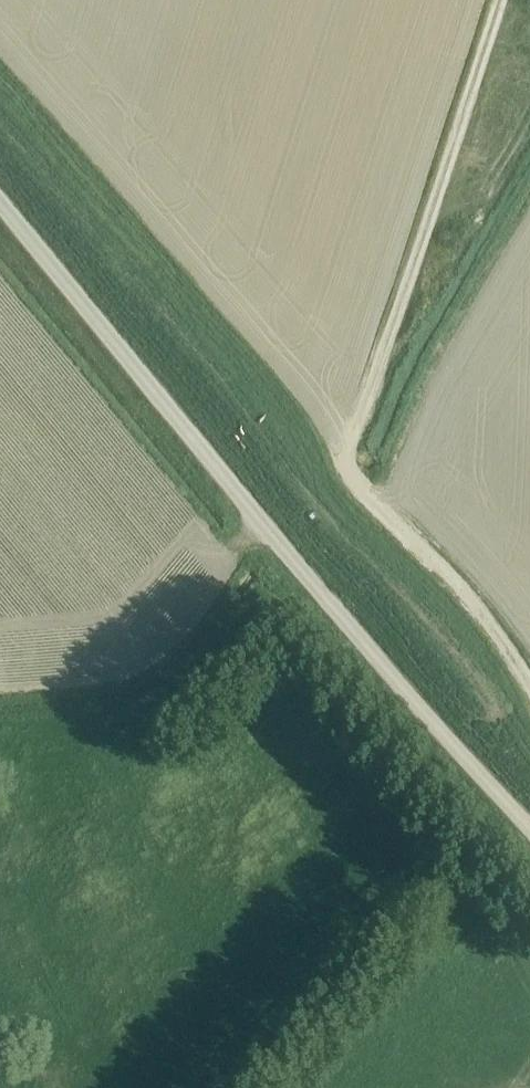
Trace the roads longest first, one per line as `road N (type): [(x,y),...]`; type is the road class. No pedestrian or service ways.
road 1 (unclassified): [(529,829),(237,498),(0,208)]
road 2 (track): [(495,0),(348,462),(495,629),(529,688)]

